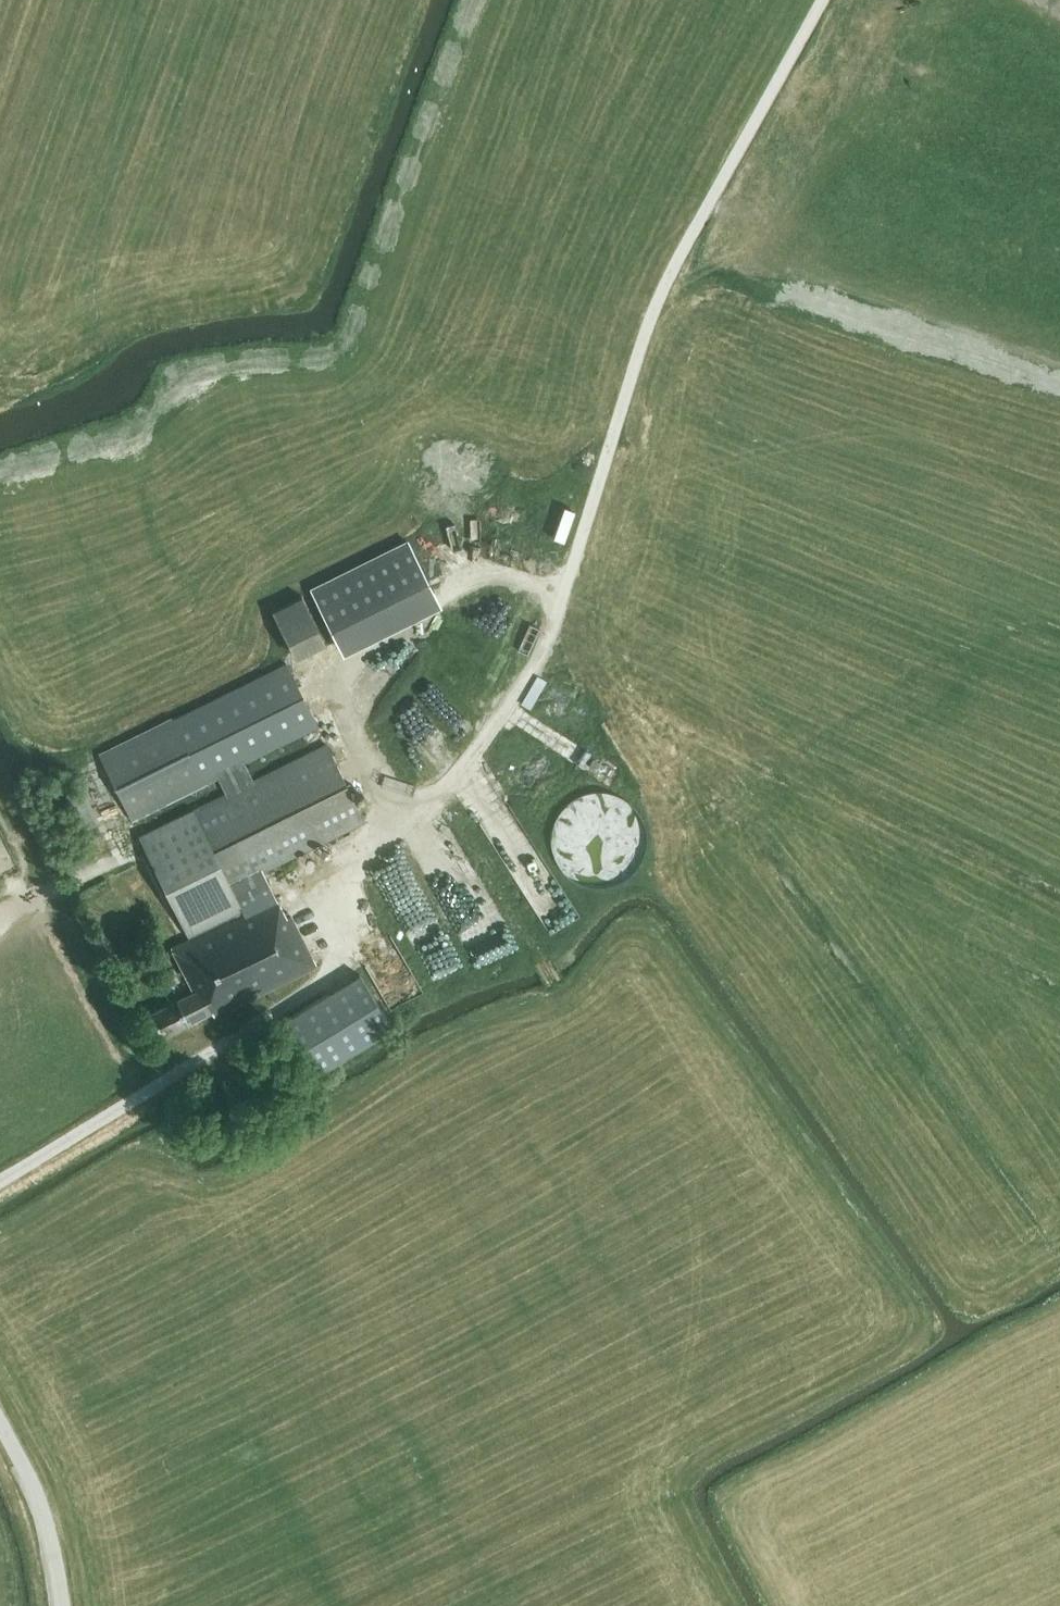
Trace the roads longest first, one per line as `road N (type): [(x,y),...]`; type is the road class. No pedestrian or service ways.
road 1 (track): [(331,911),(353,874),(478,756),(536,673),(649,318),(823,0)]
road 2 (unclassified): [(60,1605),(41,1511),(0,1421)]

